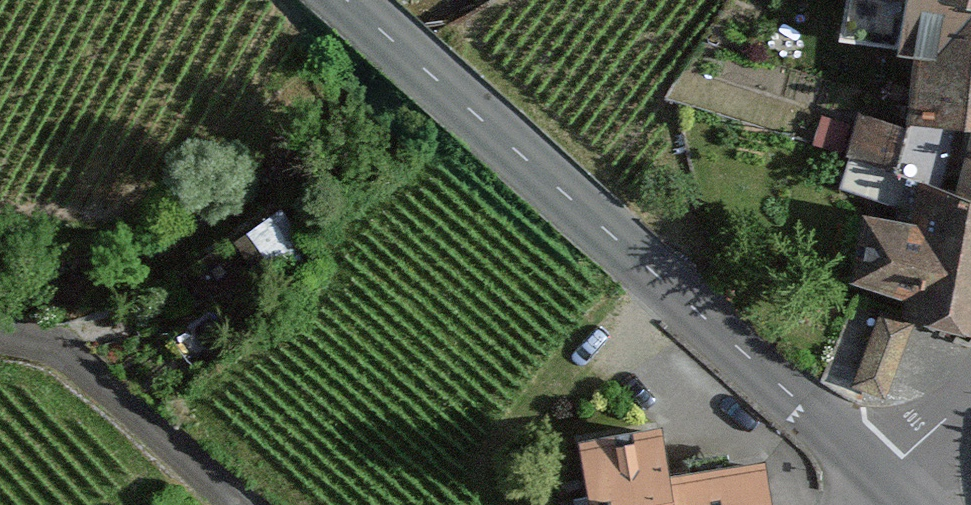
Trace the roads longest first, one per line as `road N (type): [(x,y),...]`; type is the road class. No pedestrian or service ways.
road 1 (tertiary): [(882,480),(348,0)]
road 2 (residential): [(239,504),(70,354),(0,342)]
road 3 (residential): [(882,480),(970,388)]

